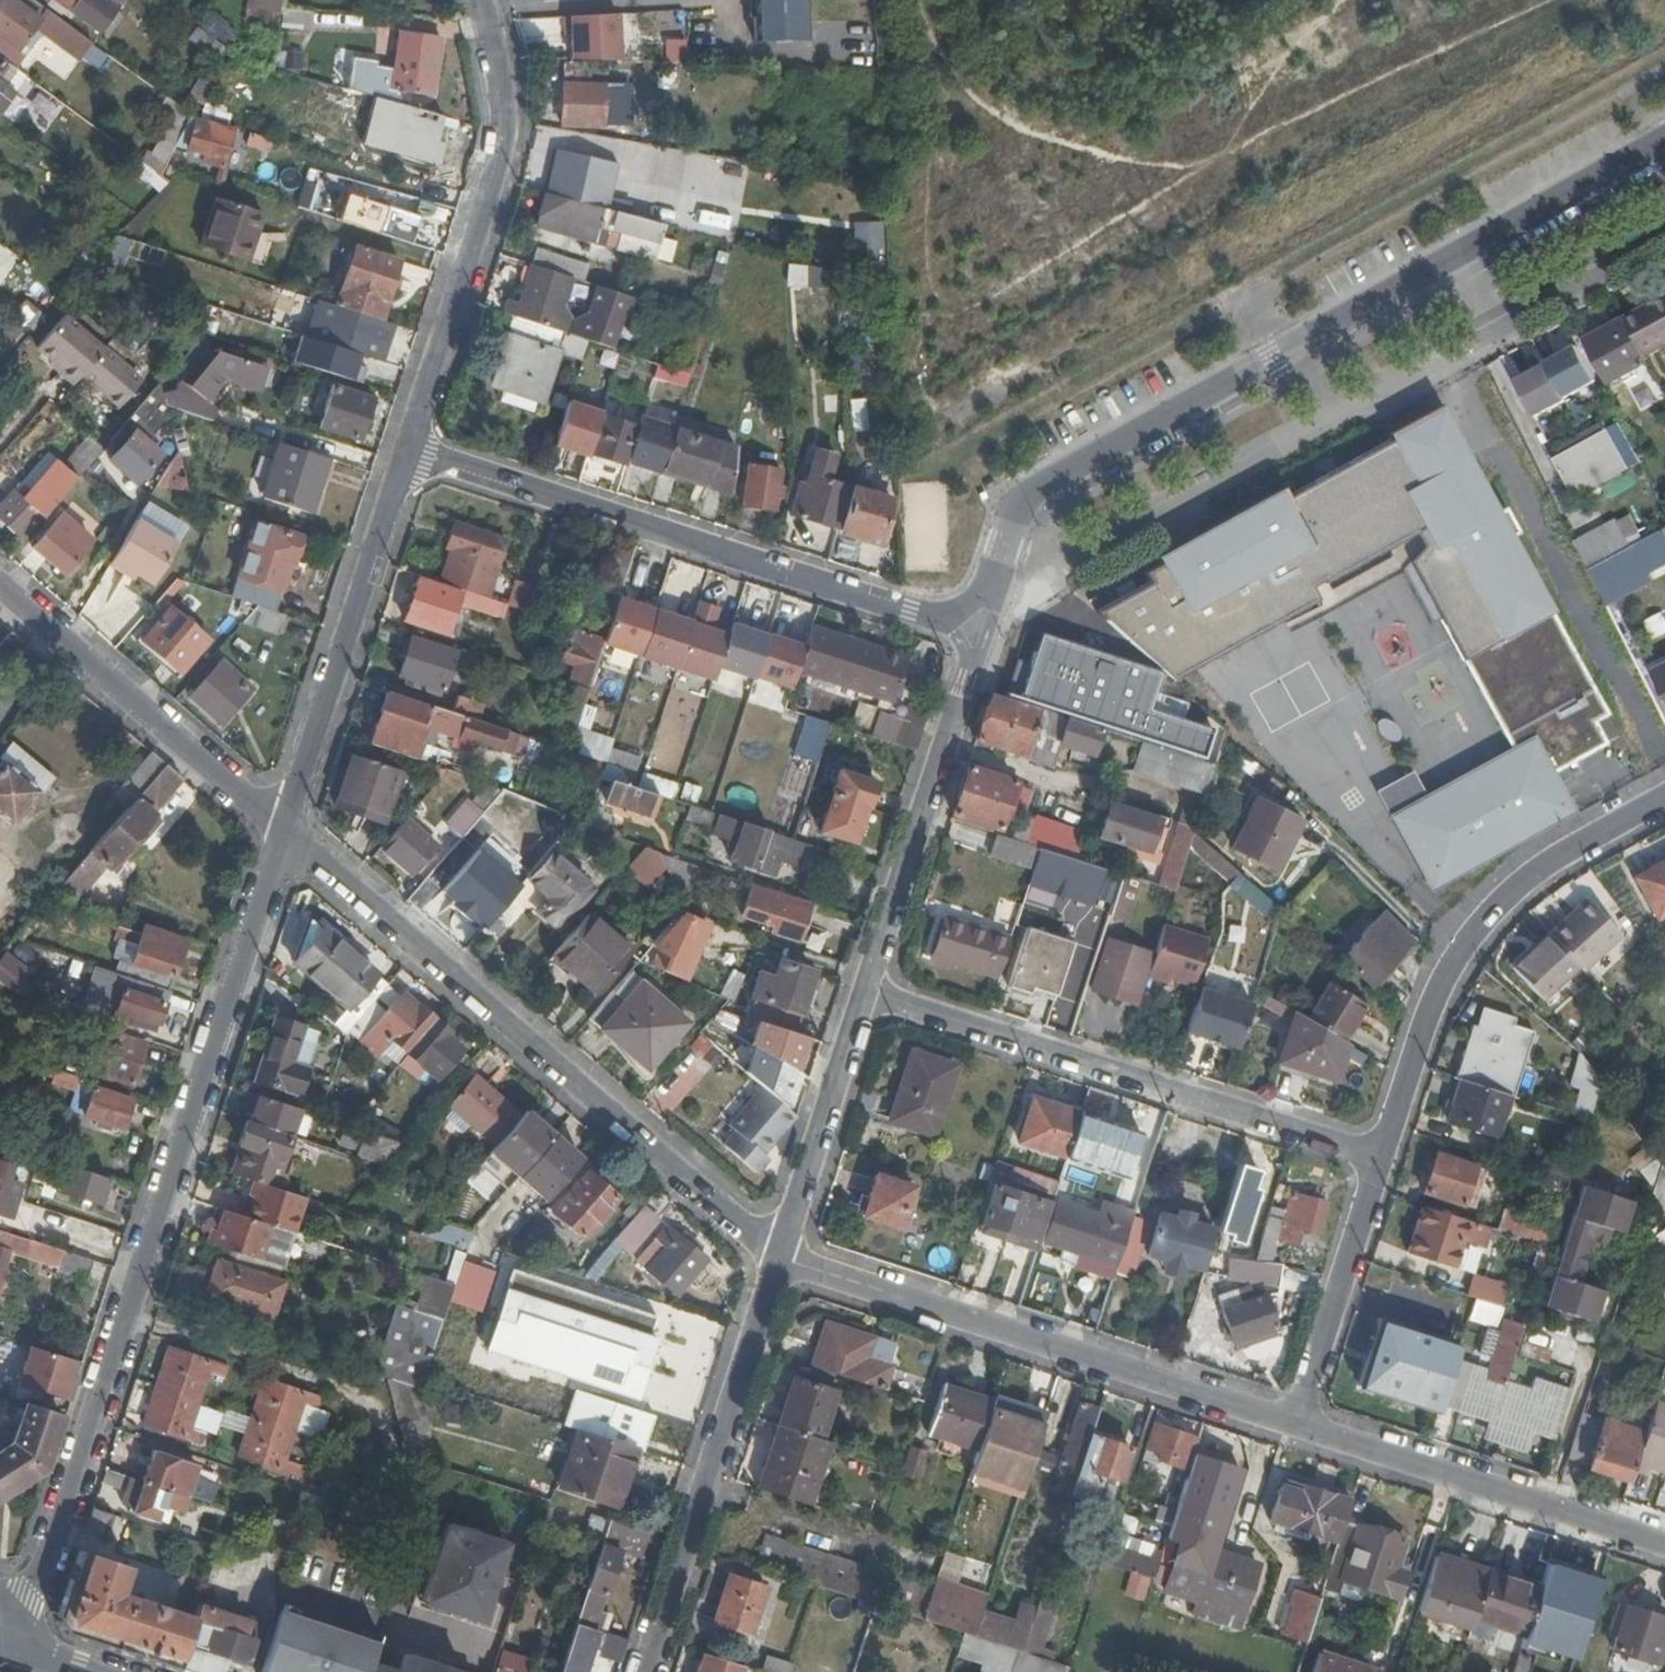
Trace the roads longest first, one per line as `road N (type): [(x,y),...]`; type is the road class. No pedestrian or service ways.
road 1 (residential): [(288,829),(37,1592),(0,1623)]
road 2 (residential): [(288,829),(778,1253)]
road 3 (residential): [(1456,256),(1017,500),(984,626)]
road 4 (residential): [(984,626),(910,609),(411,445)]
road 5 (residential): [(778,1253),(1290,1426)]
road 6 (residential): [(865,997),(1376,1162)]
road 7 (residential): [(1376,1162),(1456,956),(1529,881),(1664,799)]
road 8 (residential): [(411,445),(507,134),(486,0)]
road 9 (residential): [(1664,763),(1447,358)]
road 10 (residential): [(643,1671),(778,1253)]
road 11 (residential): [(411,445),(288,829)]
road 12 (residential): [(1664,1546),(1290,1426)]
road 13 (residential): [(865,997),(984,626)]
road 14 (residential): [(0,582),(288,829)]
road 15 (residential): [(1290,1426),(1376,1162)]
road 16 (residential): [(778,1253),(865,997)]
road 17 (residential): [(1664,140),(1456,256)]
road 18 (residential): [(1497,332),(1664,236)]

